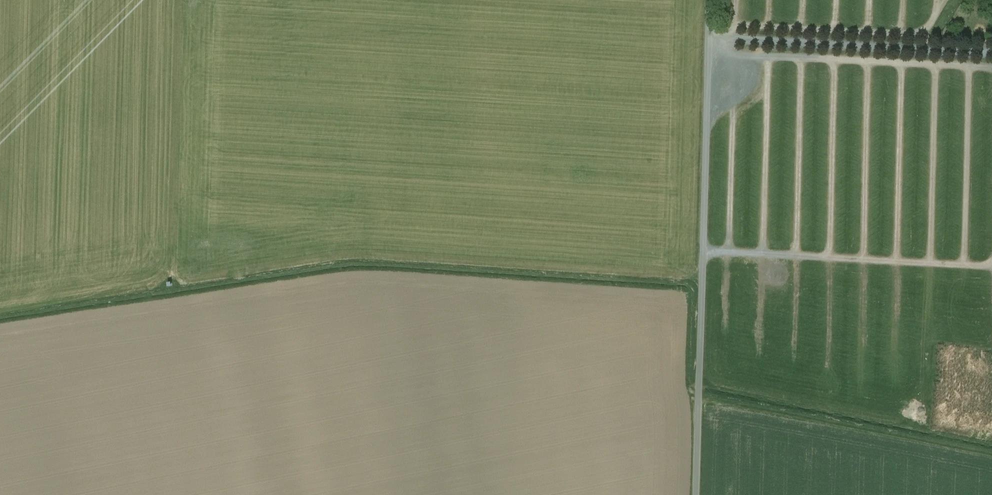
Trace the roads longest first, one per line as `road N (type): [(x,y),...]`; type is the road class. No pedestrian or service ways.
road 1 (unclassified): [(711,0),(698,494)]

